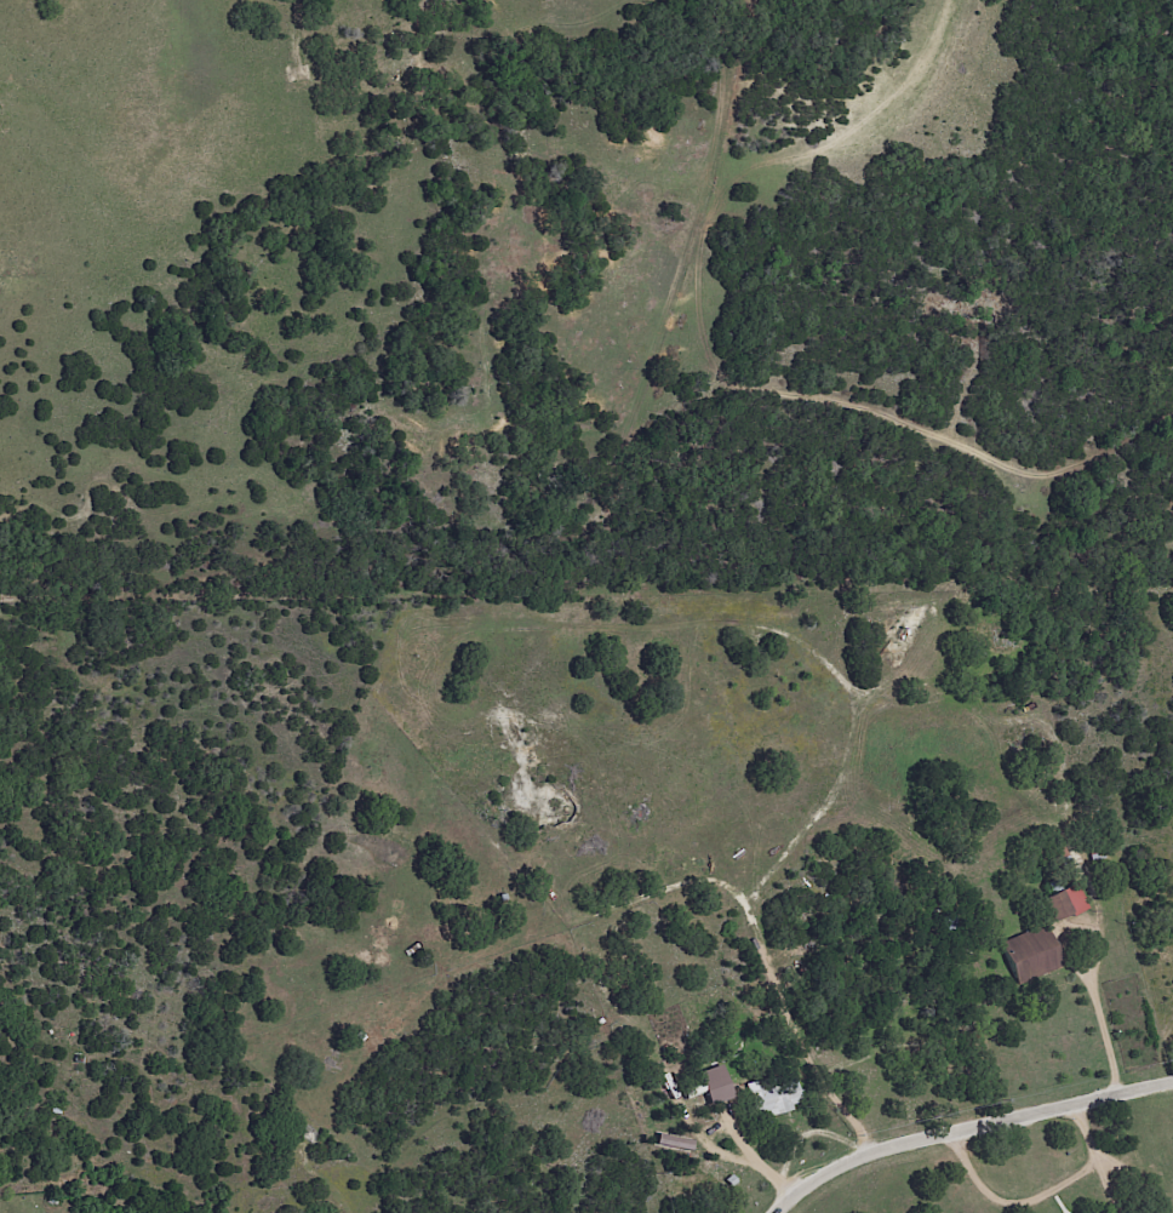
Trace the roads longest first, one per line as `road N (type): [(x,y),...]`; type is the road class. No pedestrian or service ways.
road 1 (residential): [(772,1212),(801,1190),(868,1167),(1172,1091)]

